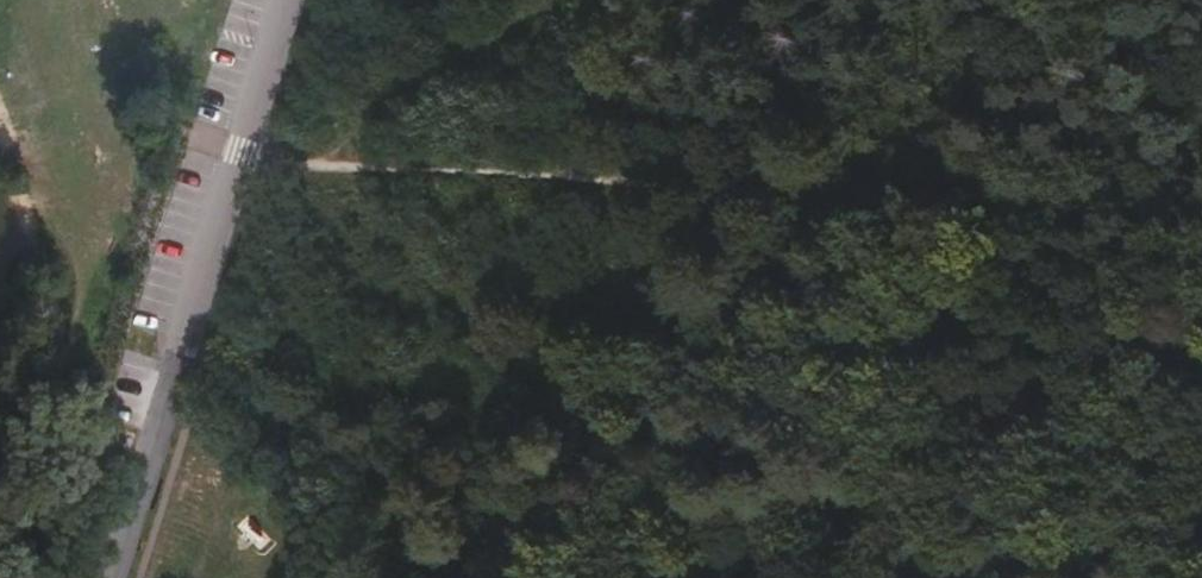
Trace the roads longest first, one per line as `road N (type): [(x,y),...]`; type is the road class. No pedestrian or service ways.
road 1 (track): [(245,155),(299,166),(1201,194)]
road 2 (track): [(317,164),(425,279),(770,577)]
road 3 (unclassified): [(113,577),(292,0)]
road 4 (track): [(317,164),(586,0)]

